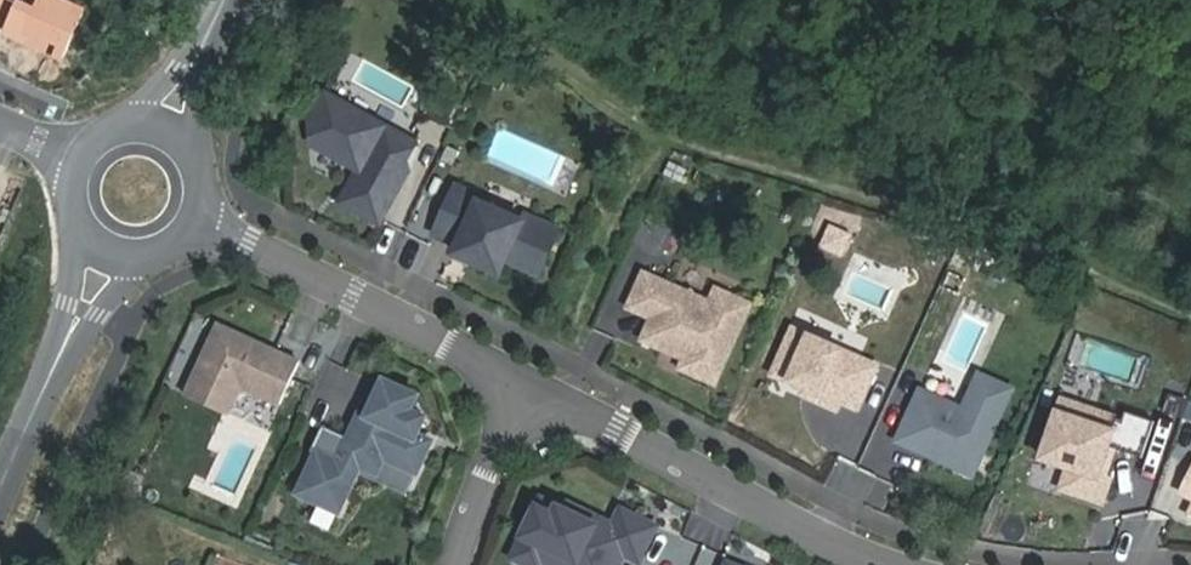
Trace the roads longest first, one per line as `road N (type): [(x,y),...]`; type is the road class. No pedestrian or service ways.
road 1 (track): [(1190,292),(1020,218),(832,180),(673,136),(436,0)]
road 2 (residential): [(526,381),(850,553),(894,564)]
road 3 (residential): [(195,219),(526,381)]
road 4 (unclassified): [(0,494),(107,250)]
road 5 (residential): [(454,564),(526,381)]
road 6 (unclassified): [(165,129),(233,0)]

